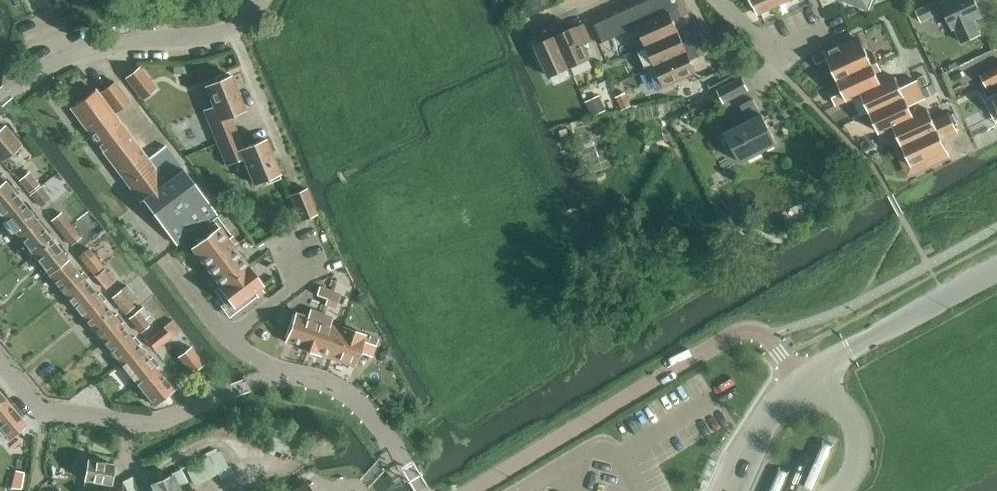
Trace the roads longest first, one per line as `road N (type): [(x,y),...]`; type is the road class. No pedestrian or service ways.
road 1 (unclassified): [(476,490),(741,332),(766,340),(807,378)]
road 2 (residential): [(0,101),(50,65),(112,42),(218,36),(260,0)]
road 3 (residential): [(48,411),(121,424),(160,421),(285,376)]
road 4 (unclassified): [(807,378),(996,270)]
road 5 (residential): [(423,490),(382,427),(340,391),(285,376)]
road 6 (residential): [(285,376),(224,339),(176,270)]
road 7 (secondary): [(838,490),(855,467),(856,426),(807,378)]
road 8 (secondary): [(807,378),(769,420),(737,490)]
road 9 (residential): [(819,41),(777,61),(718,0)]

